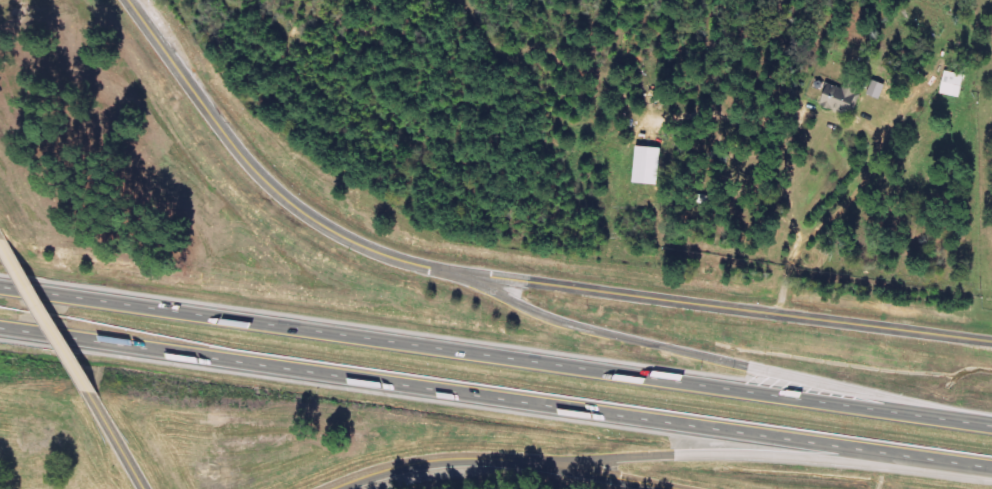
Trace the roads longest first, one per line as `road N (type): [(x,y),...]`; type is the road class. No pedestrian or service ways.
road 1 (motorway): [(991,424),(0,286)]
road 2 (motorway): [(0,330),(991,467)]
road 3 (motorway): [(991,421),(586,328),(455,272)]
road 4 (residential): [(991,343),(455,272)]
road 5 (motorway): [(514,460),(727,453),(991,472)]
road 6 (tertiary): [(455,272),(345,238),(284,198),(232,143),(129,0)]
road 7 (tertiary): [(514,460),(429,460),(328,488)]
road 8 (tertiary): [(91,392),(3,238)]
road 9 (residential): [(674,488),(514,460)]

